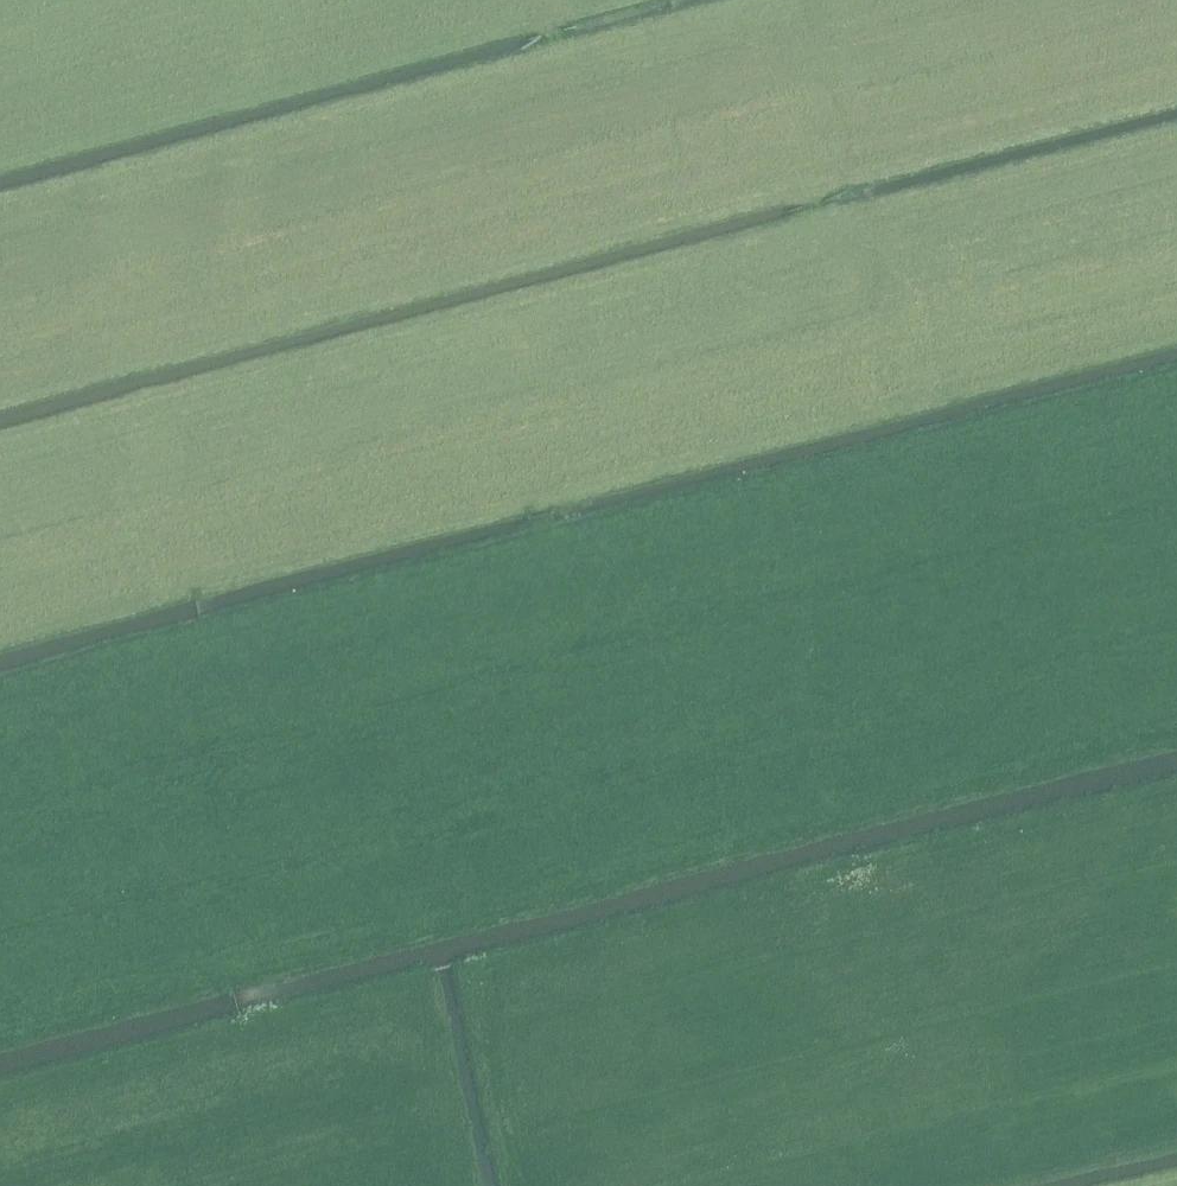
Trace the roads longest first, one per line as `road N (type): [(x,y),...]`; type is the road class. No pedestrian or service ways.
road 1 (track): [(557,60),(799,0)]

